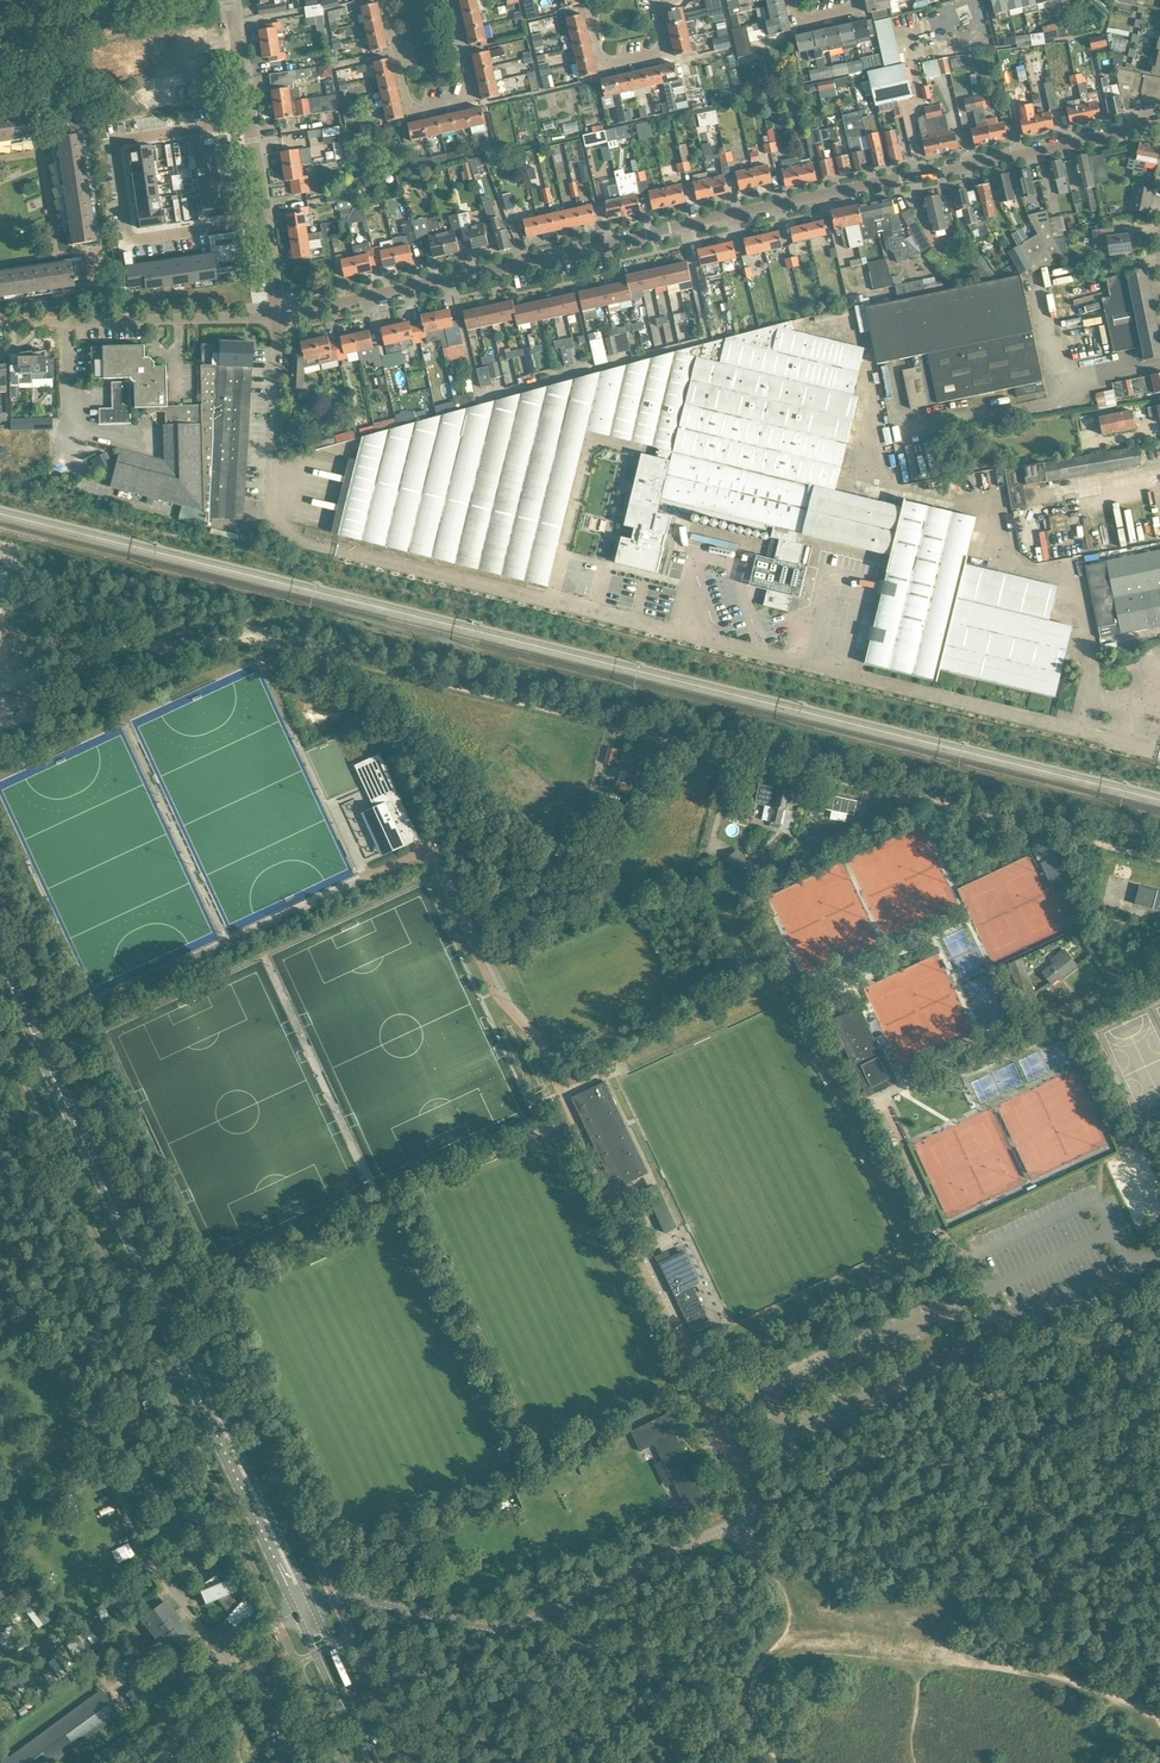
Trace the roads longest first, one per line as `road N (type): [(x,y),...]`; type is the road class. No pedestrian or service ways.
road 1 (residential): [(277,314),(1159,123)]
road 2 (unclassified): [(334,1599),(482,1626),(528,1621),(1159,1321)]
road 3 (secondary): [(312,1604),(178,1320),(136,1250)]
road 4 (secondary): [(136,1250),(294,1611)]
road 5 (residential): [(264,219),(134,239),(127,233),(115,143),(250,122)]
road 6 (secondary): [(136,1250),(0,966)]
road 7 (residential): [(337,550),(289,539),(267,508),(277,314)]
road 8 (residential): [(0,321),(277,314)]
road 9 (residential): [(385,0),(411,108),(474,95),(452,0)]
road 10 (residential): [(588,0),(610,65),(666,52),(656,0)]
road 11 (secondary): [(385,1762),(312,1604)]
road 12 (secondary): [(294,1611),(369,1762)]
road 13 (residential): [(1035,1023),(1110,987),(1159,948)]
road 14 (tertiary): [(0,46),(127,0)]
road 15 (residential): [(250,122),(232,0)]

